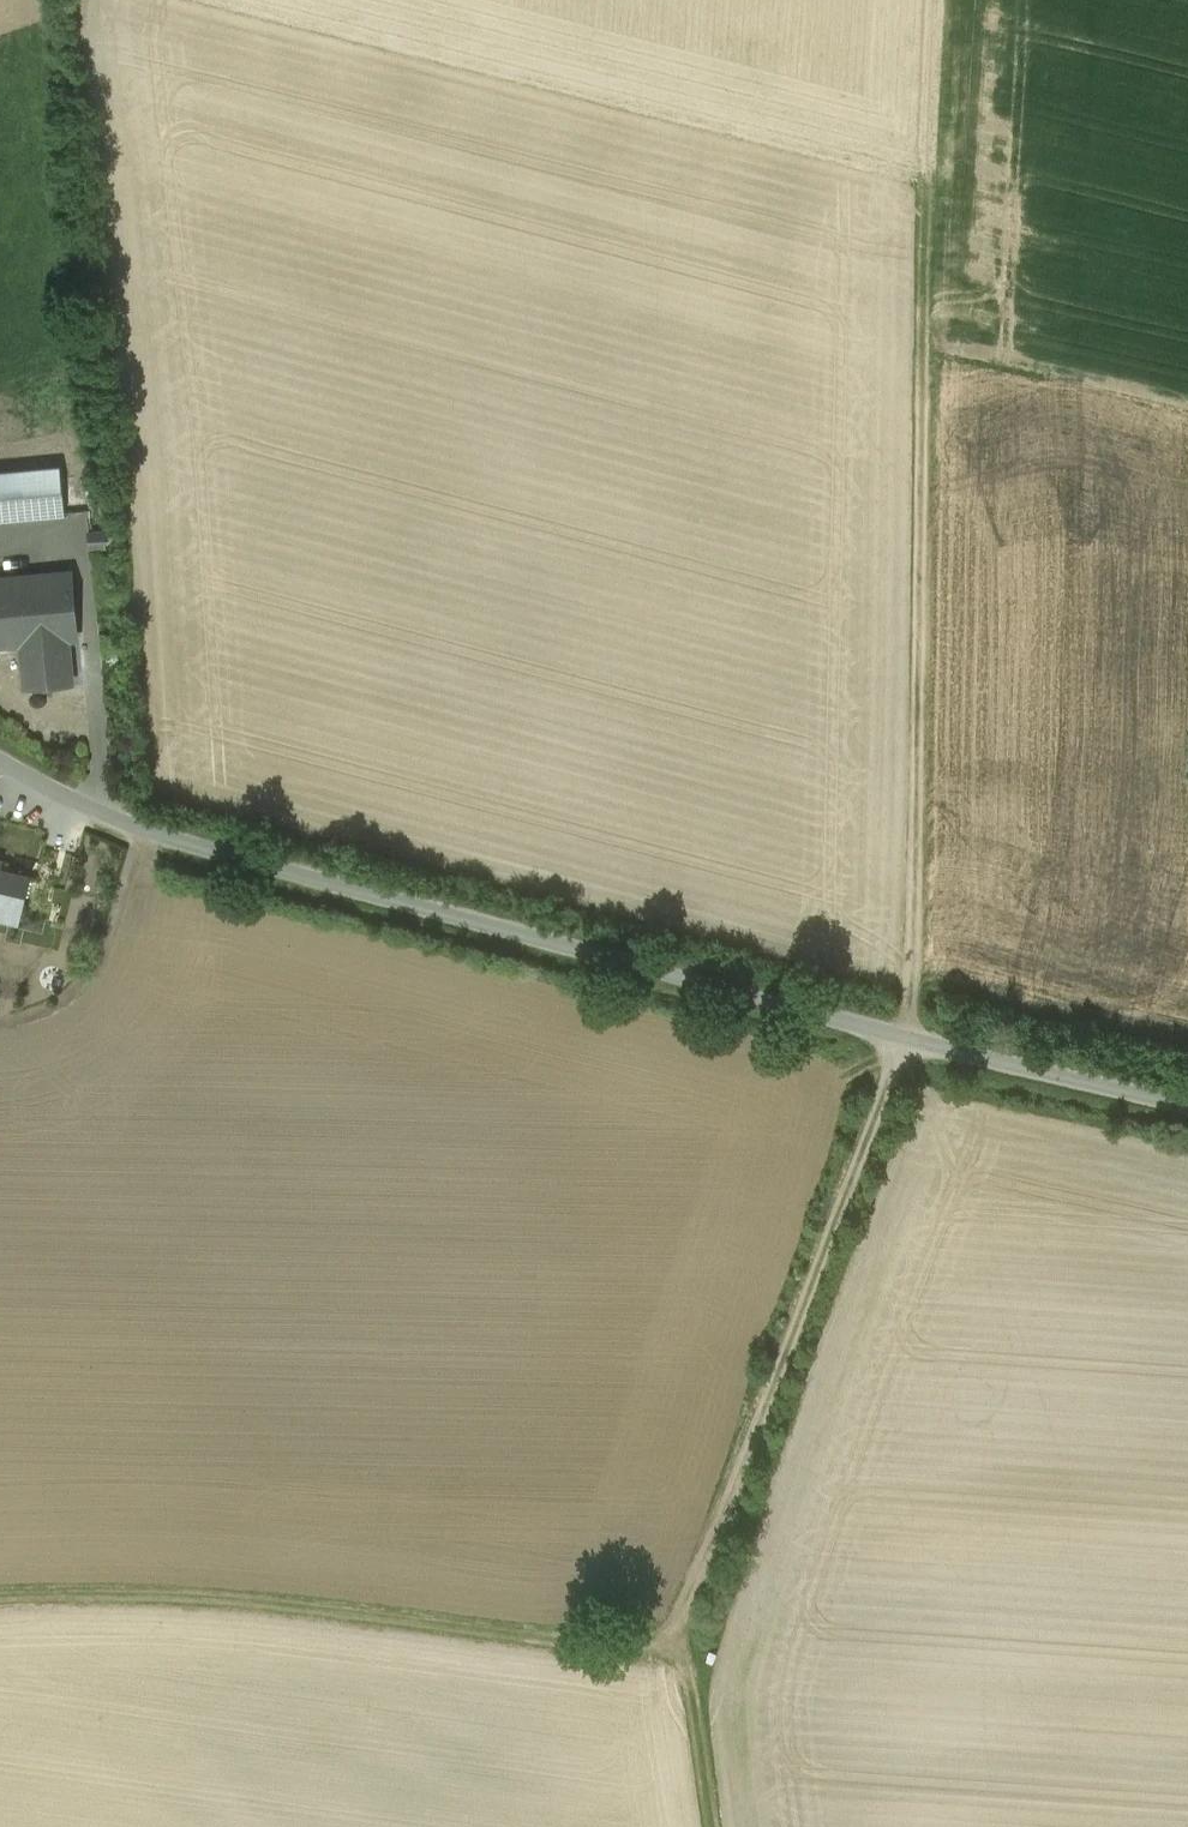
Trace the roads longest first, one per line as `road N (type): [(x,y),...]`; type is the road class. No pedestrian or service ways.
road 1 (track): [(897,1026),(683,1622),(624,1641),(195,1594),(0,1600)]
road 2 (unclassified): [(0,750),(157,825),(1025,1061),(1187,1096)]

